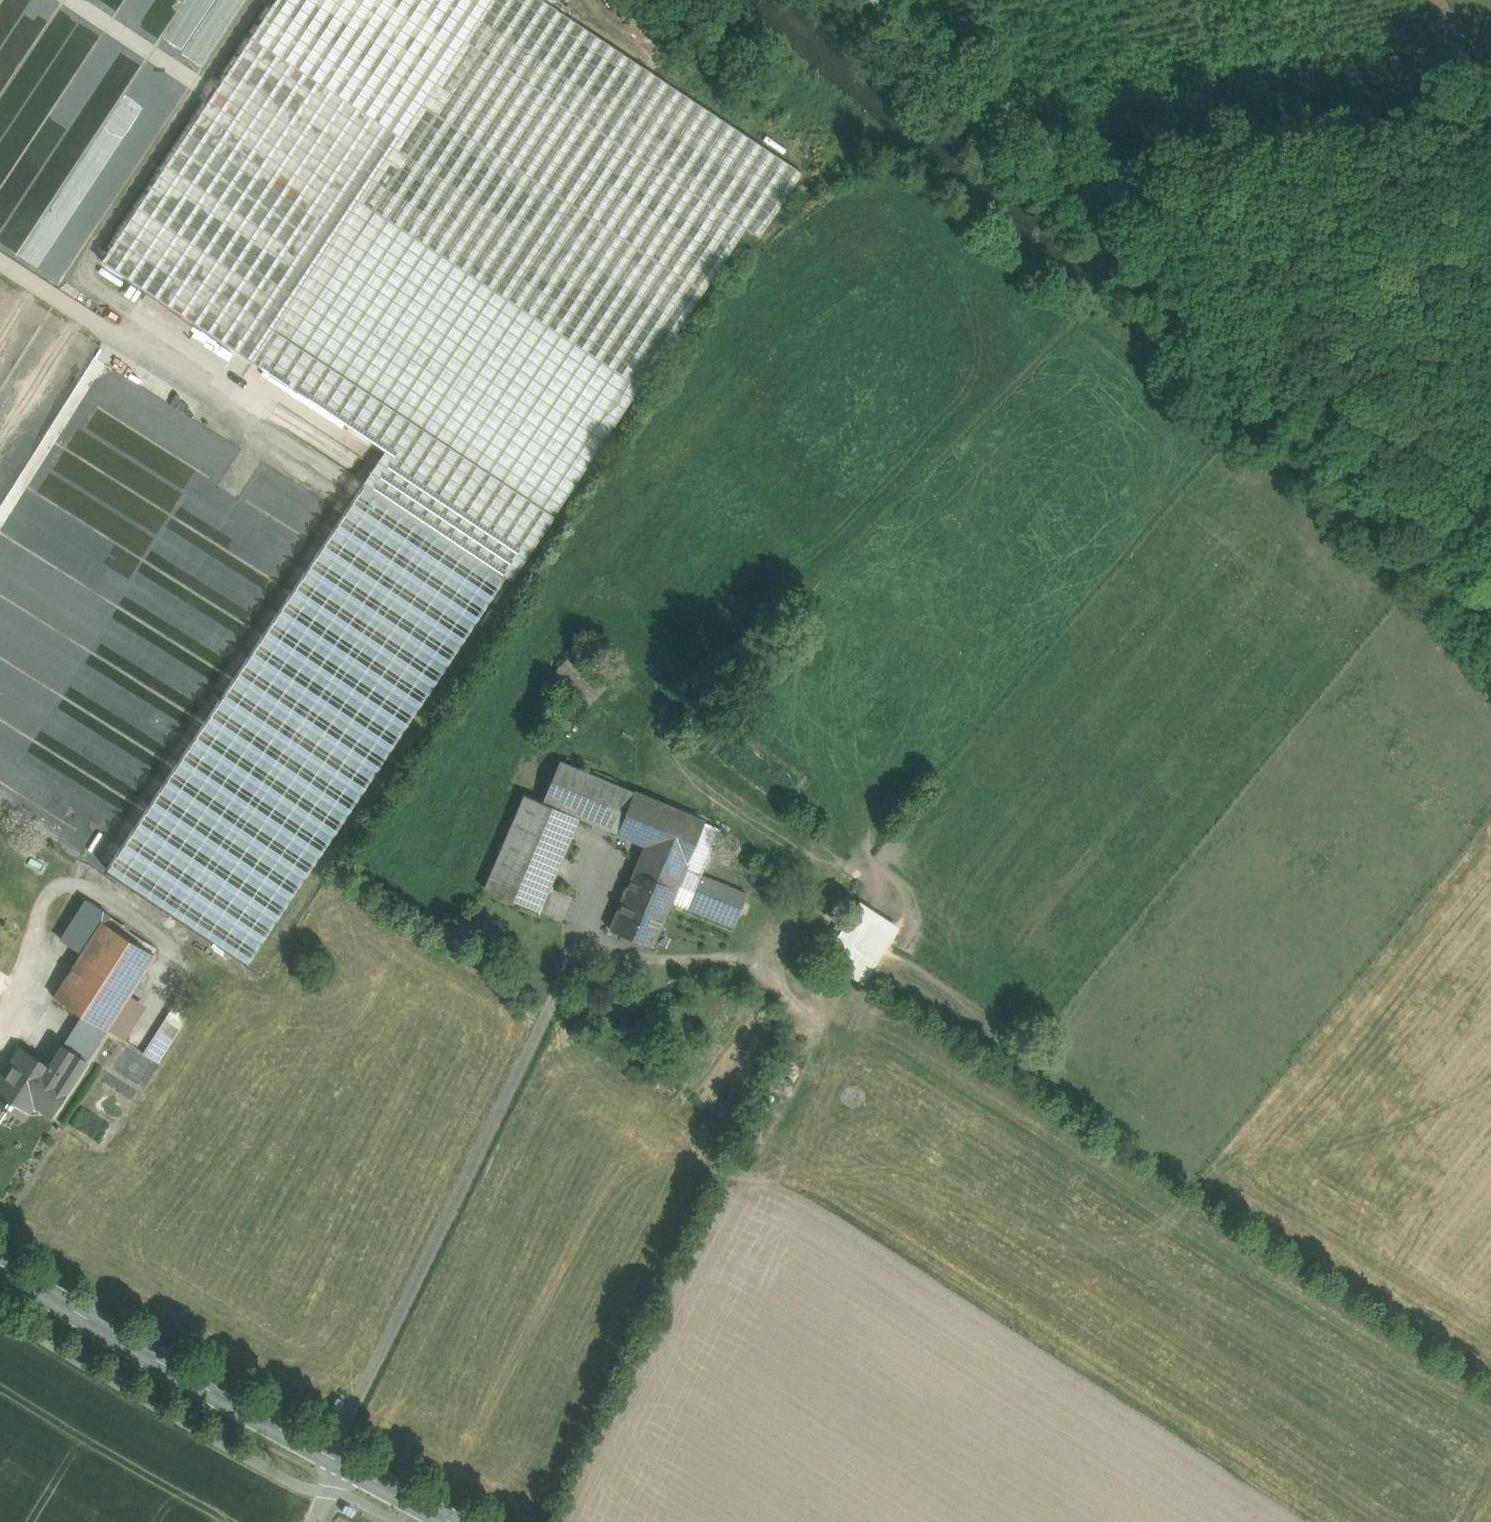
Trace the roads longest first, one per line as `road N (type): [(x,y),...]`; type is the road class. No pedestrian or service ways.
road 1 (tertiary): [(449,1521),(0,1263)]
road 2 (track): [(1114,185),(1490,507)]
road 3 (unclassified): [(1490,108),(1114,185)]
road 4 (unclassified): [(879,0),(1040,137),(1114,185)]

